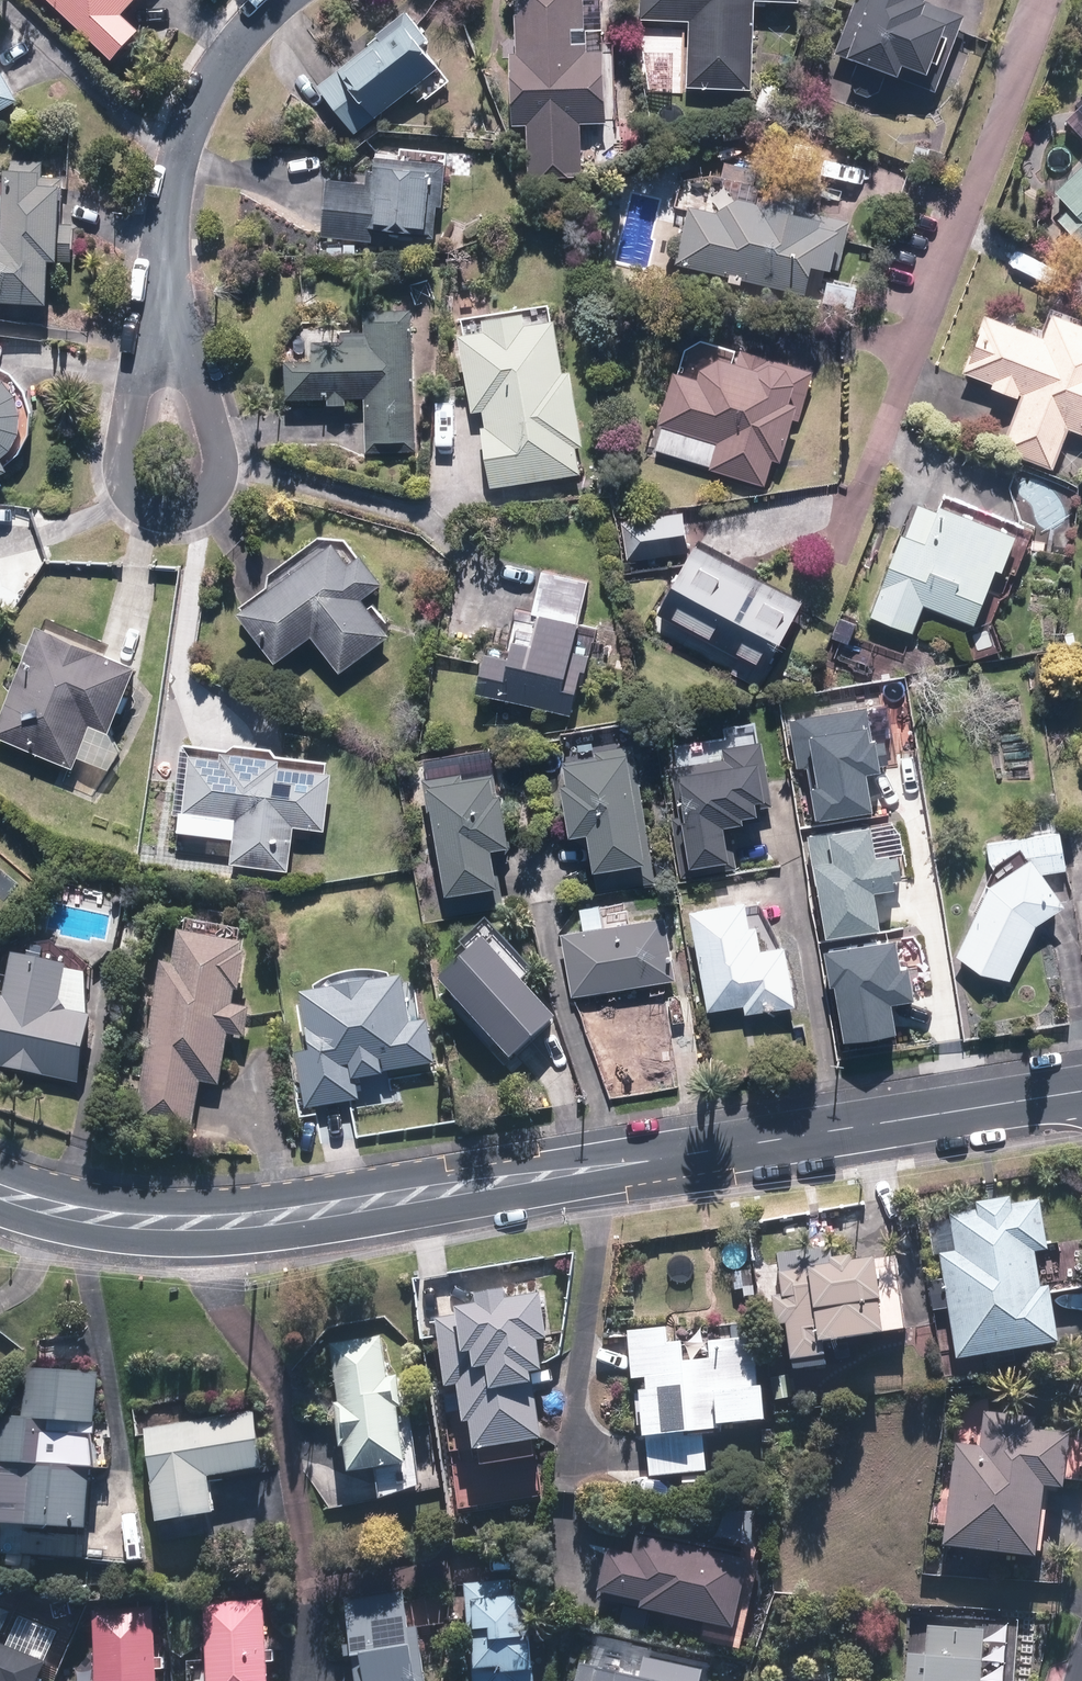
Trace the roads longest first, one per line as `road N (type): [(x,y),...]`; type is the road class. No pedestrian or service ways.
road 1 (tertiary): [(0,1191),(105,1217),(239,1220),(1081,1089)]
road 2 (residential): [(165,306),(217,445),(218,475),(207,497),(177,511),(141,503),(125,474),(130,433)]
road 3 (residential): [(165,306),(183,143),(233,50),(282,0)]
road 4 (residential): [(130,433),(165,306)]

